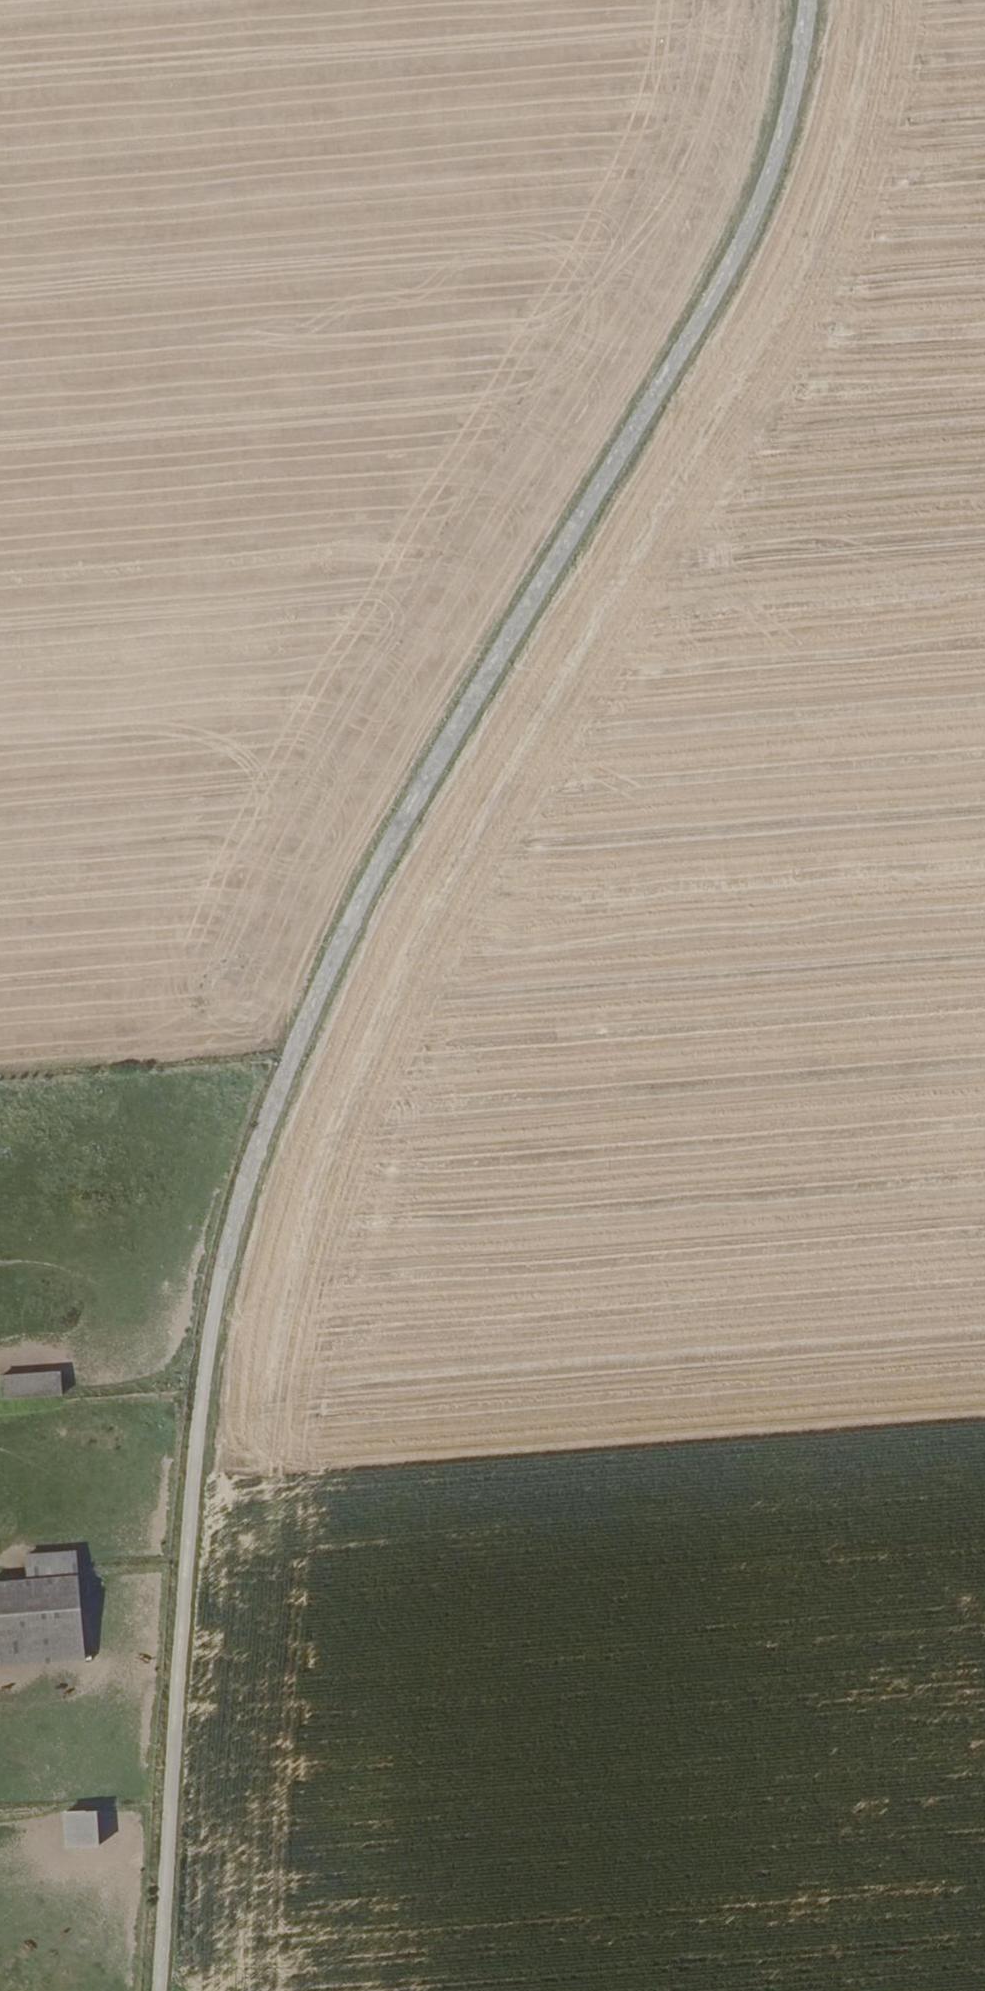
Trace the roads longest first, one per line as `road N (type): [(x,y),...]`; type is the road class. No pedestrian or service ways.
road 1 (unclassified): [(160,1990),(195,1442),(222,1275),(280,1072),(370,882),(744,229),(792,104),(802,0)]

